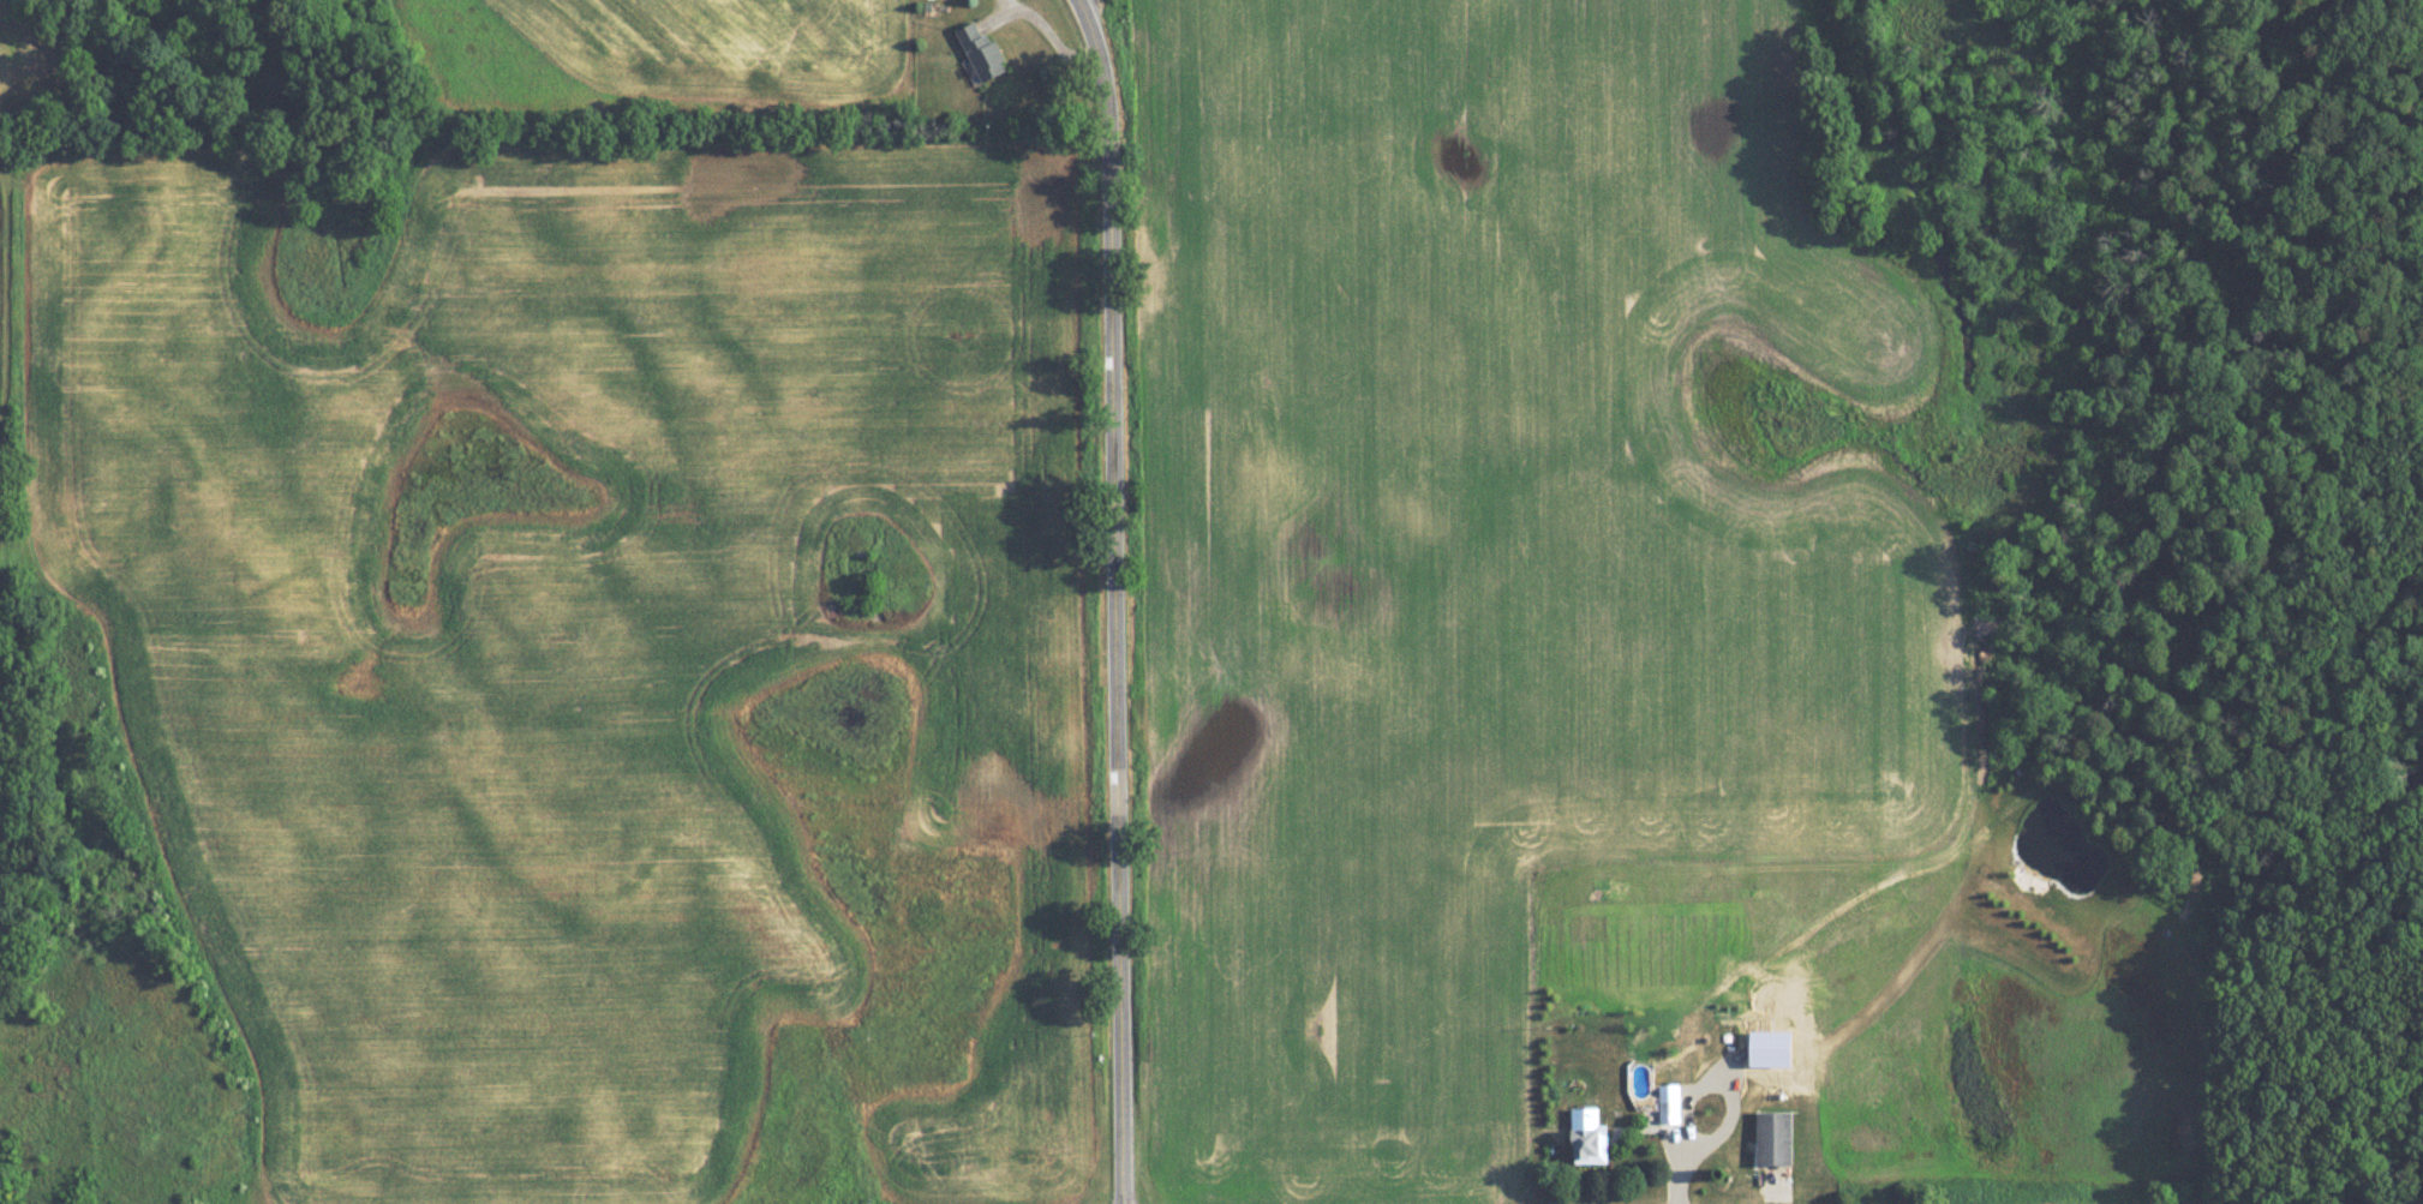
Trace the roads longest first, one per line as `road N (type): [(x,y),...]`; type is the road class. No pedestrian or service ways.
road 1 (residential): [(1122,1203),(1107,133),(1102,80),(1074,0)]

